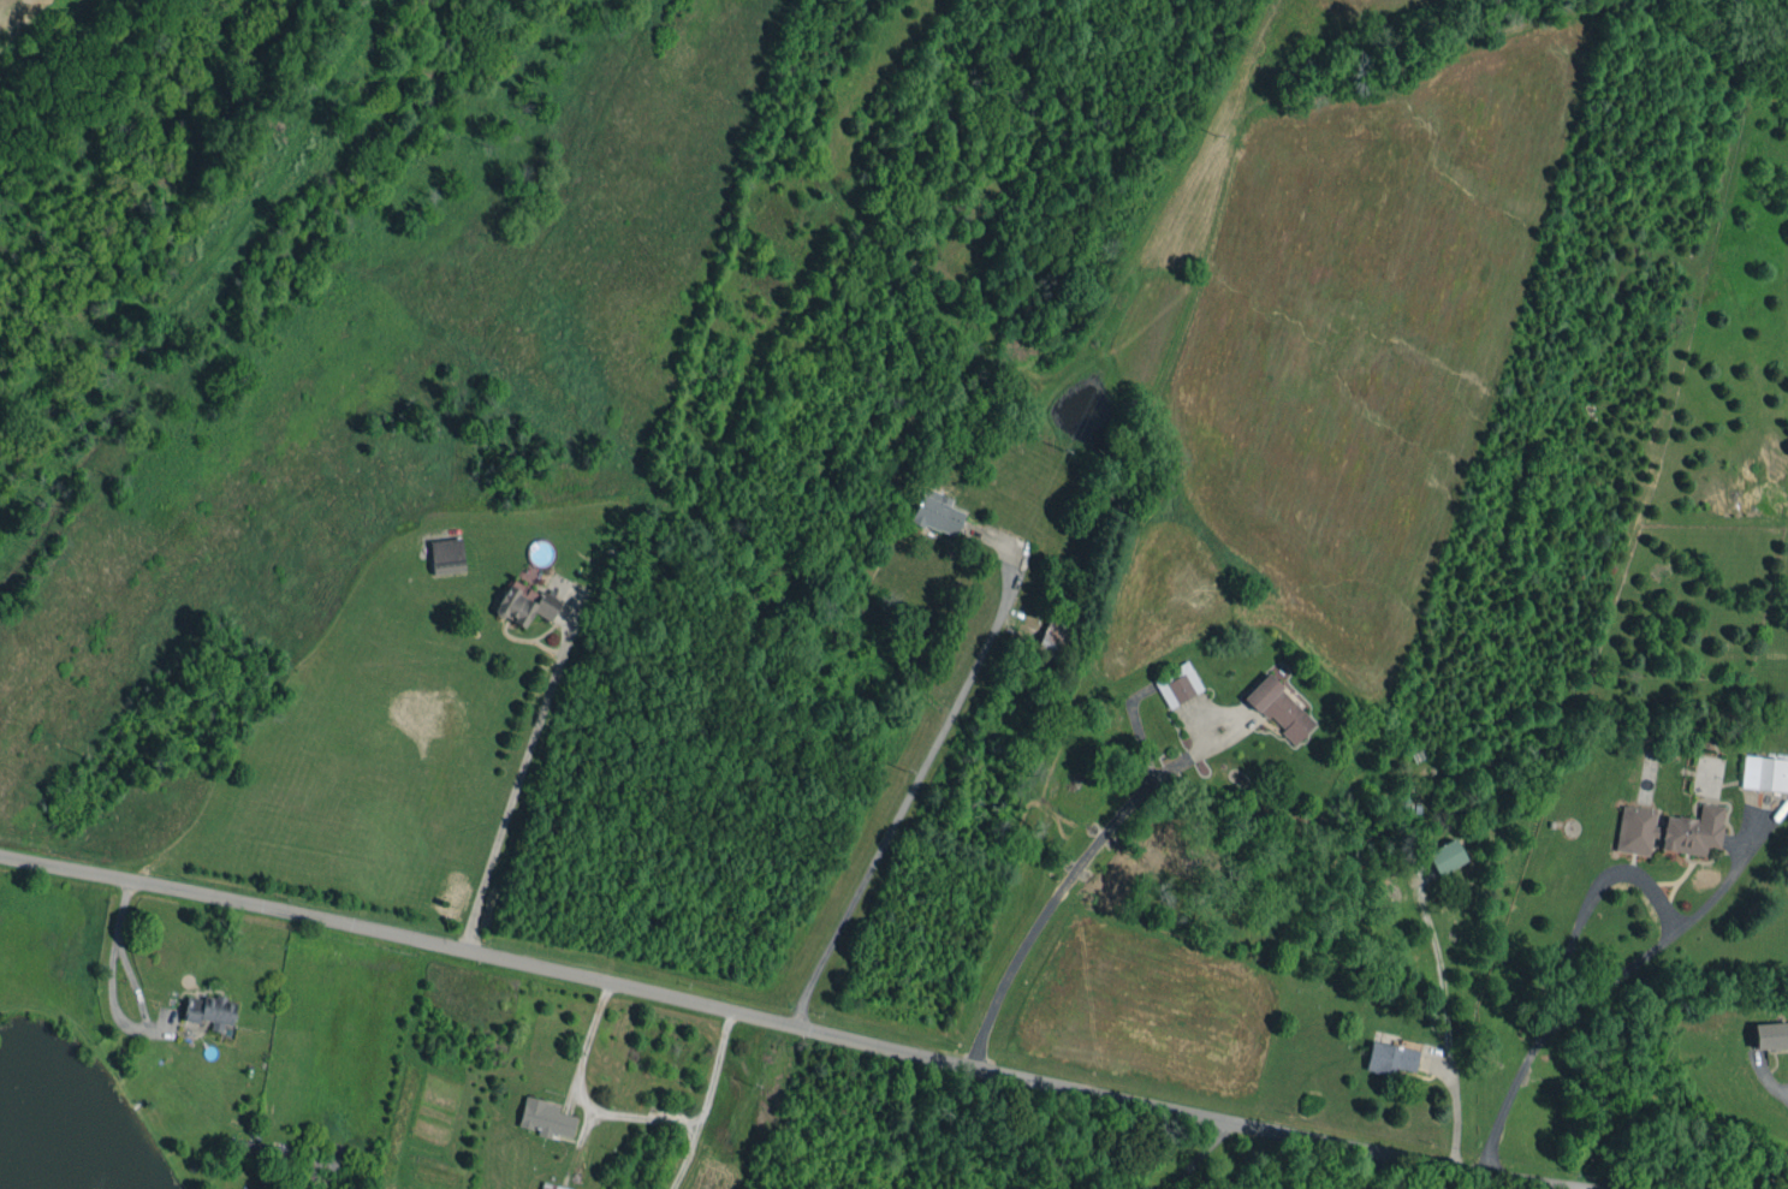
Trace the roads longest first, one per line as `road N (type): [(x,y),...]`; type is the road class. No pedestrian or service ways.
road 1 (residential): [(0,855),(608,979),(1259,1132),(1558,1188)]

